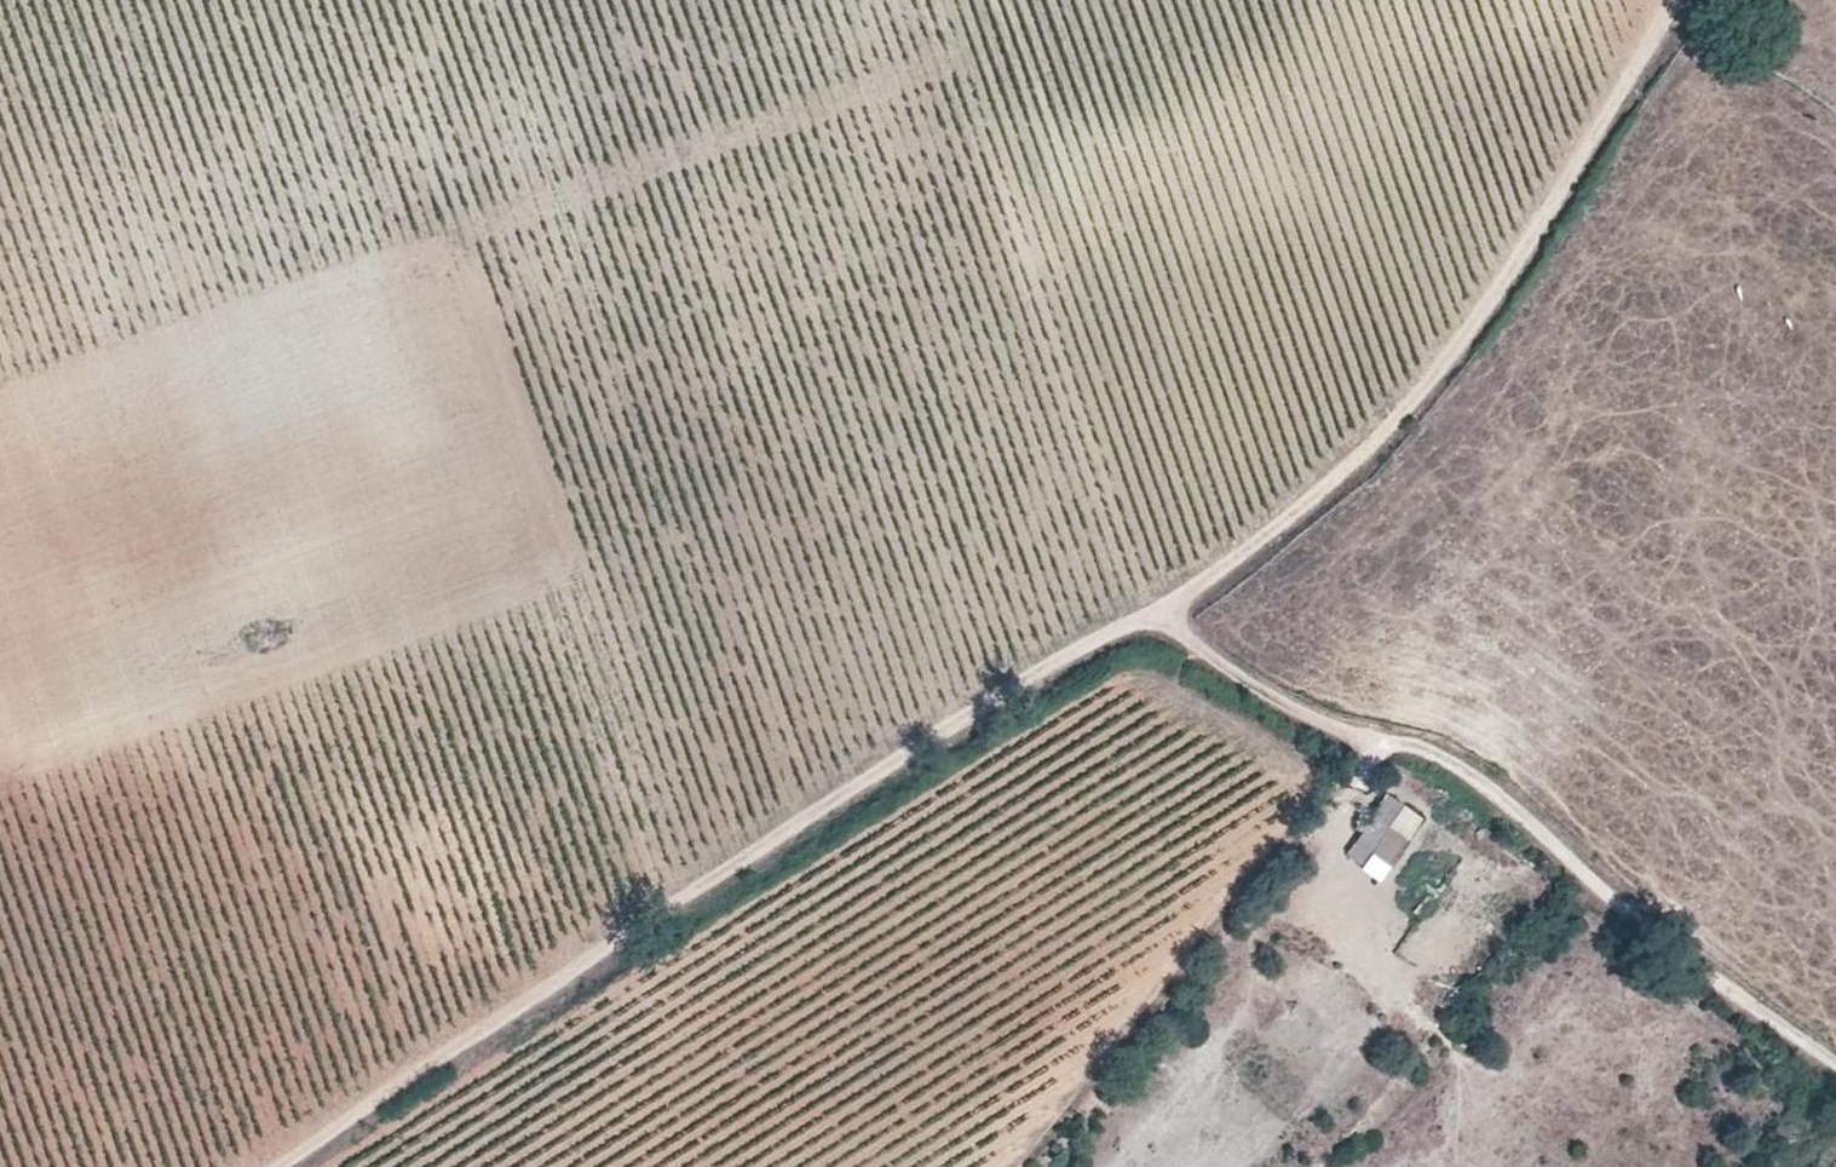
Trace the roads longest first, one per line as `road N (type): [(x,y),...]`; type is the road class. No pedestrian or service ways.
road 1 (track): [(270,1166),(409,1060),(635,914),(774,848),(909,732),(1158,620)]
road 2 (track): [(1158,620),(1263,700),(1461,764),(1763,1017),(1835,1067)]
road 3 (track): [(1158,620),(1265,507),(1396,413),(1445,355),(1592,124),(1654,0)]

